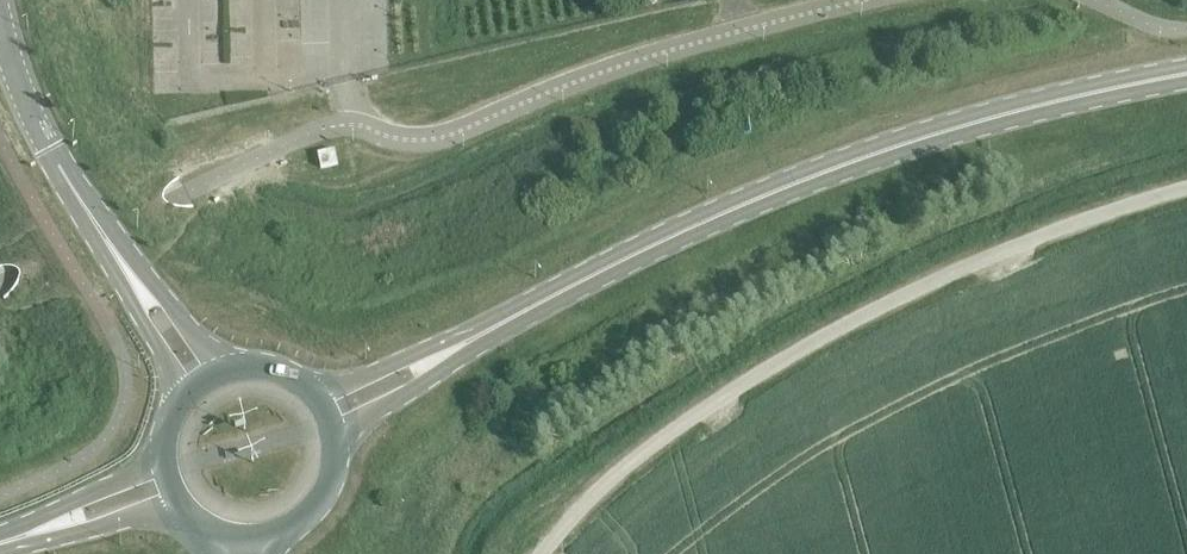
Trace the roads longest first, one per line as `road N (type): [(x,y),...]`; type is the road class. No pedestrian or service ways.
road 1 (unclassified): [(541,553),(573,514),(691,415),(885,301),(1047,232),(1186,187)]
road 2 (primary): [(328,441),(497,338),(695,235),(947,132)]
road 3 (unclassified): [(867,0),(640,58),(427,140),(381,135),(346,108),(339,0)]
road 4 (primary): [(947,132),(879,133),(718,192),(447,329)]
road 5 (unclassified): [(215,371),(101,216),(11,56)]
road 6 (unclassified): [(11,56),(8,96),(23,143),(116,293)]
road 7 (primary): [(947,132),(1186,76)]
road 8 (primary): [(166,403),(132,455),(28,513)]
road 9 (primary): [(447,329),(412,336),(296,390)]
road 10 (primary): [(447,329),(421,354),(313,409)]
road 11 (primary): [(32,553),(178,508)]
road 12 (primary): [(166,466),(65,508),(28,513)]
road 13 (primary): [(266,548),(269,527),(291,507),(308,470),(292,419)]
road 14 (unclassified): [(116,293),(166,403)]
road 15 (primary): [(284,542),(322,507),(328,441)]

